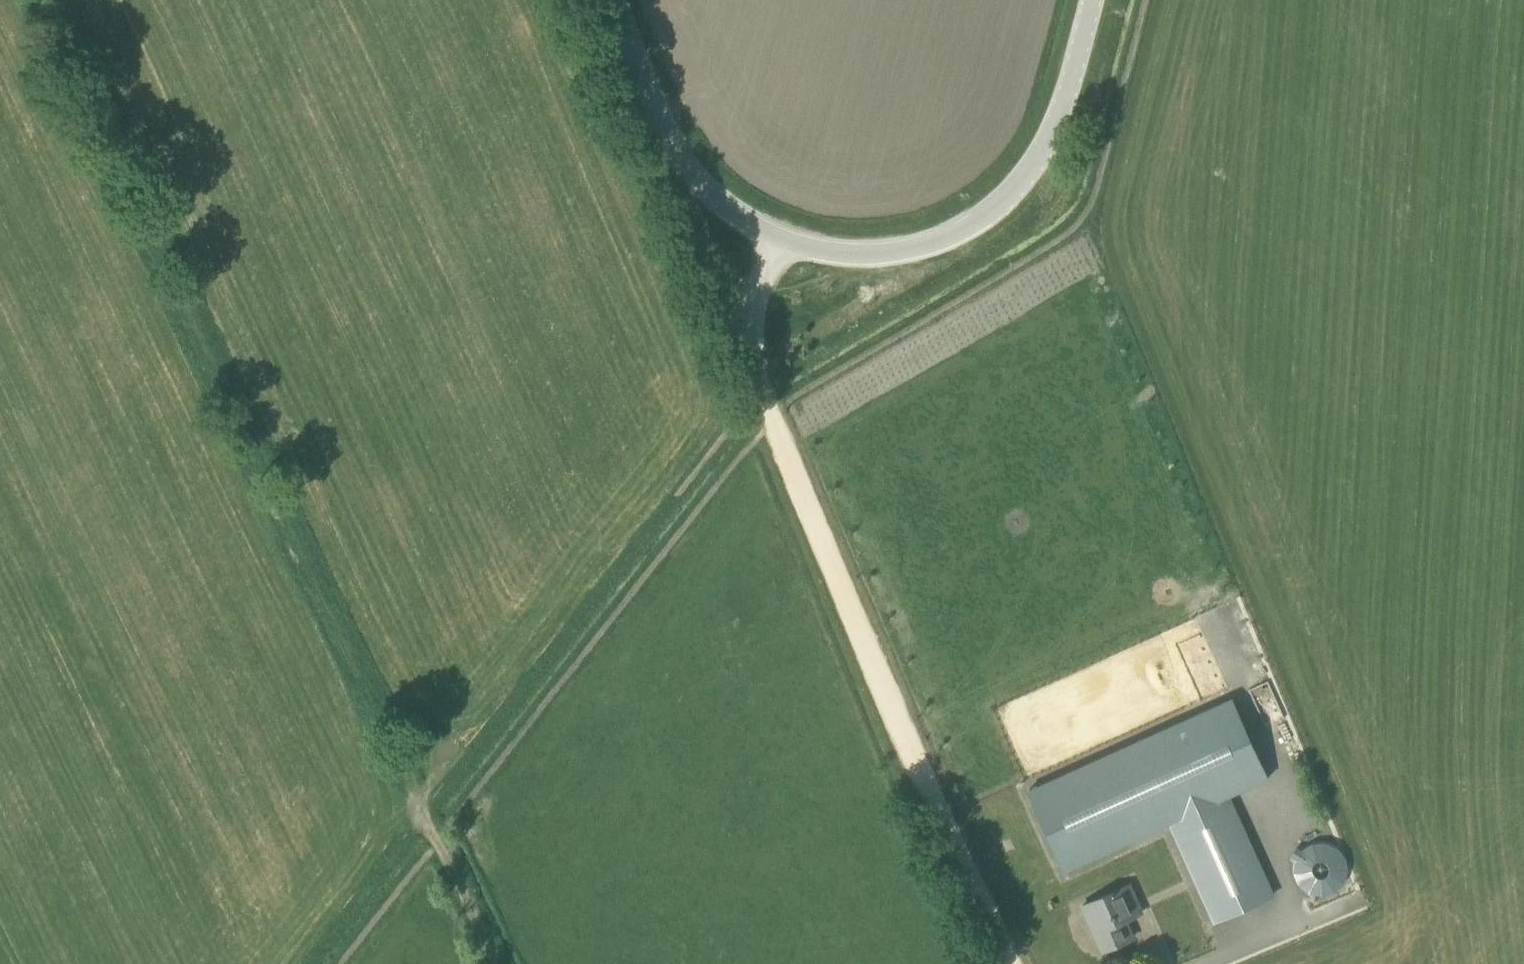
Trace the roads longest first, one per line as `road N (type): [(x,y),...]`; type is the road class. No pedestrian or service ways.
road 1 (track): [(761,386),(871,660),(1012,963)]
road 2 (unclassified): [(1093,0),(1042,156),(972,228),(919,249),(870,257),(782,242)]
road 3 (unclassified): [(782,242),(721,205),(686,162),(615,0)]
road 4 (track): [(494,963),(409,784)]
road 5 (track): [(686,162),(692,203),(754,338)]
road 6 (unclassified): [(782,242),(759,299),(754,338),(761,386)]

